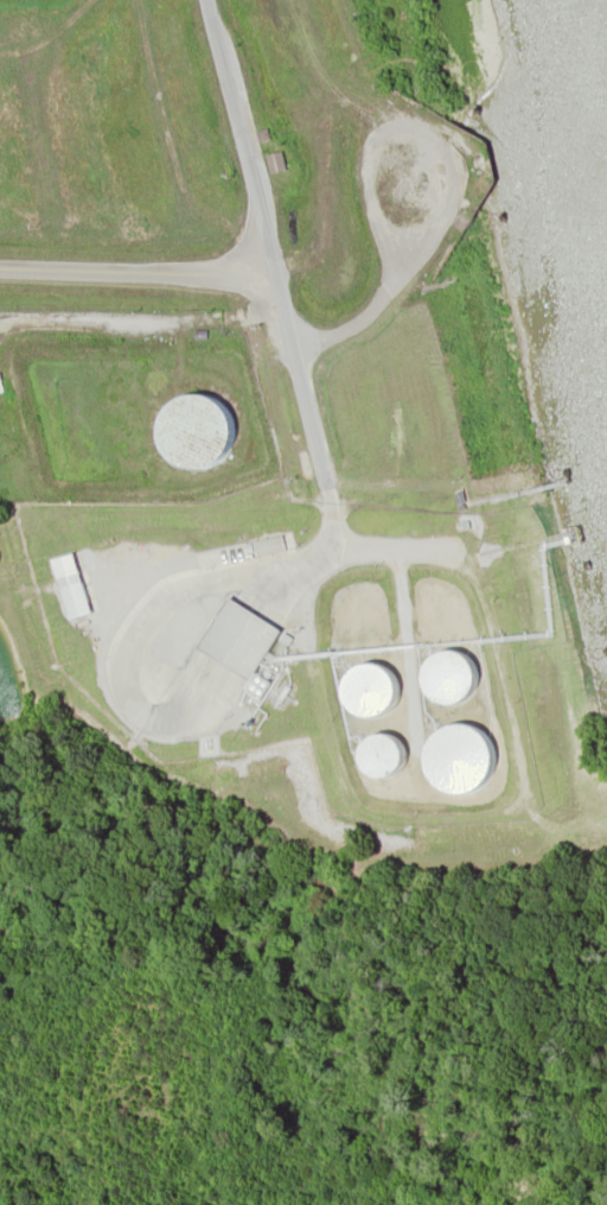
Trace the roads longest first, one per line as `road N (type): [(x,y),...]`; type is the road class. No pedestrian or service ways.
road 1 (residential): [(204,0),(324,475)]
road 2 (residential): [(0,267),(271,272)]

